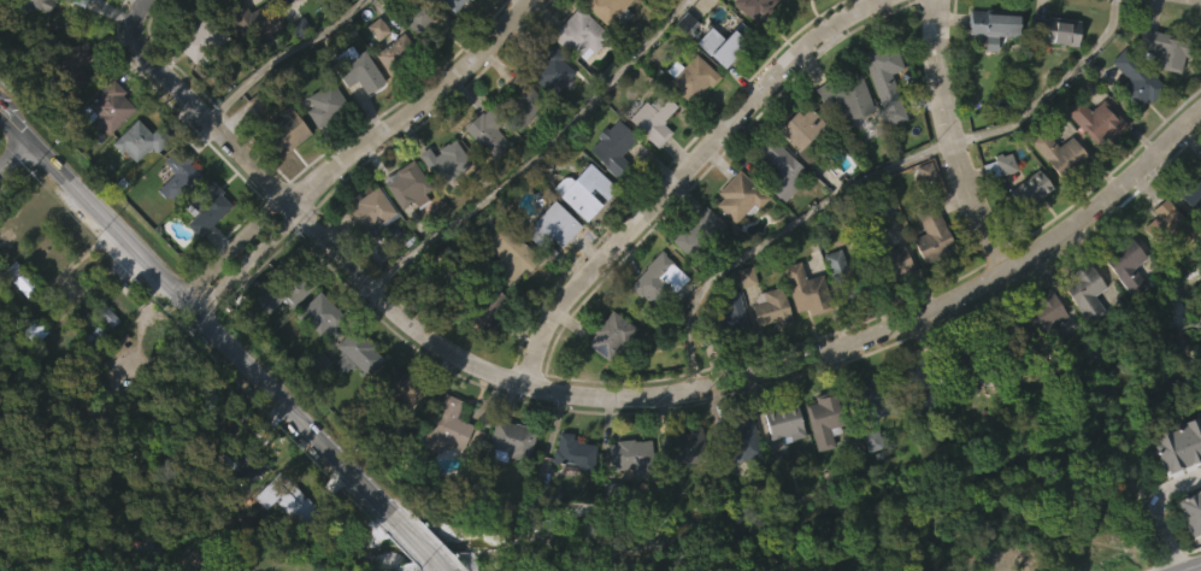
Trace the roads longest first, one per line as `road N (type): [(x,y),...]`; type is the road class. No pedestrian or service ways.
road 1 (residential): [(136,36),(146,59),(416,329),(458,357),(579,395),(660,393),(849,345),(1008,263),(1200,107)]
road 2 (residential): [(529,384),(546,325),(602,259),(781,67),(852,12),(881,0)]
road 3 (residential): [(190,299),(325,176),(465,70),(533,0)]
road 4 (tertiary): [(448,570),(190,299)]
road 5 (residential): [(1008,263),(960,167),(941,81),(937,0)]
road 6 (tertiary): [(190,299),(0,104)]

